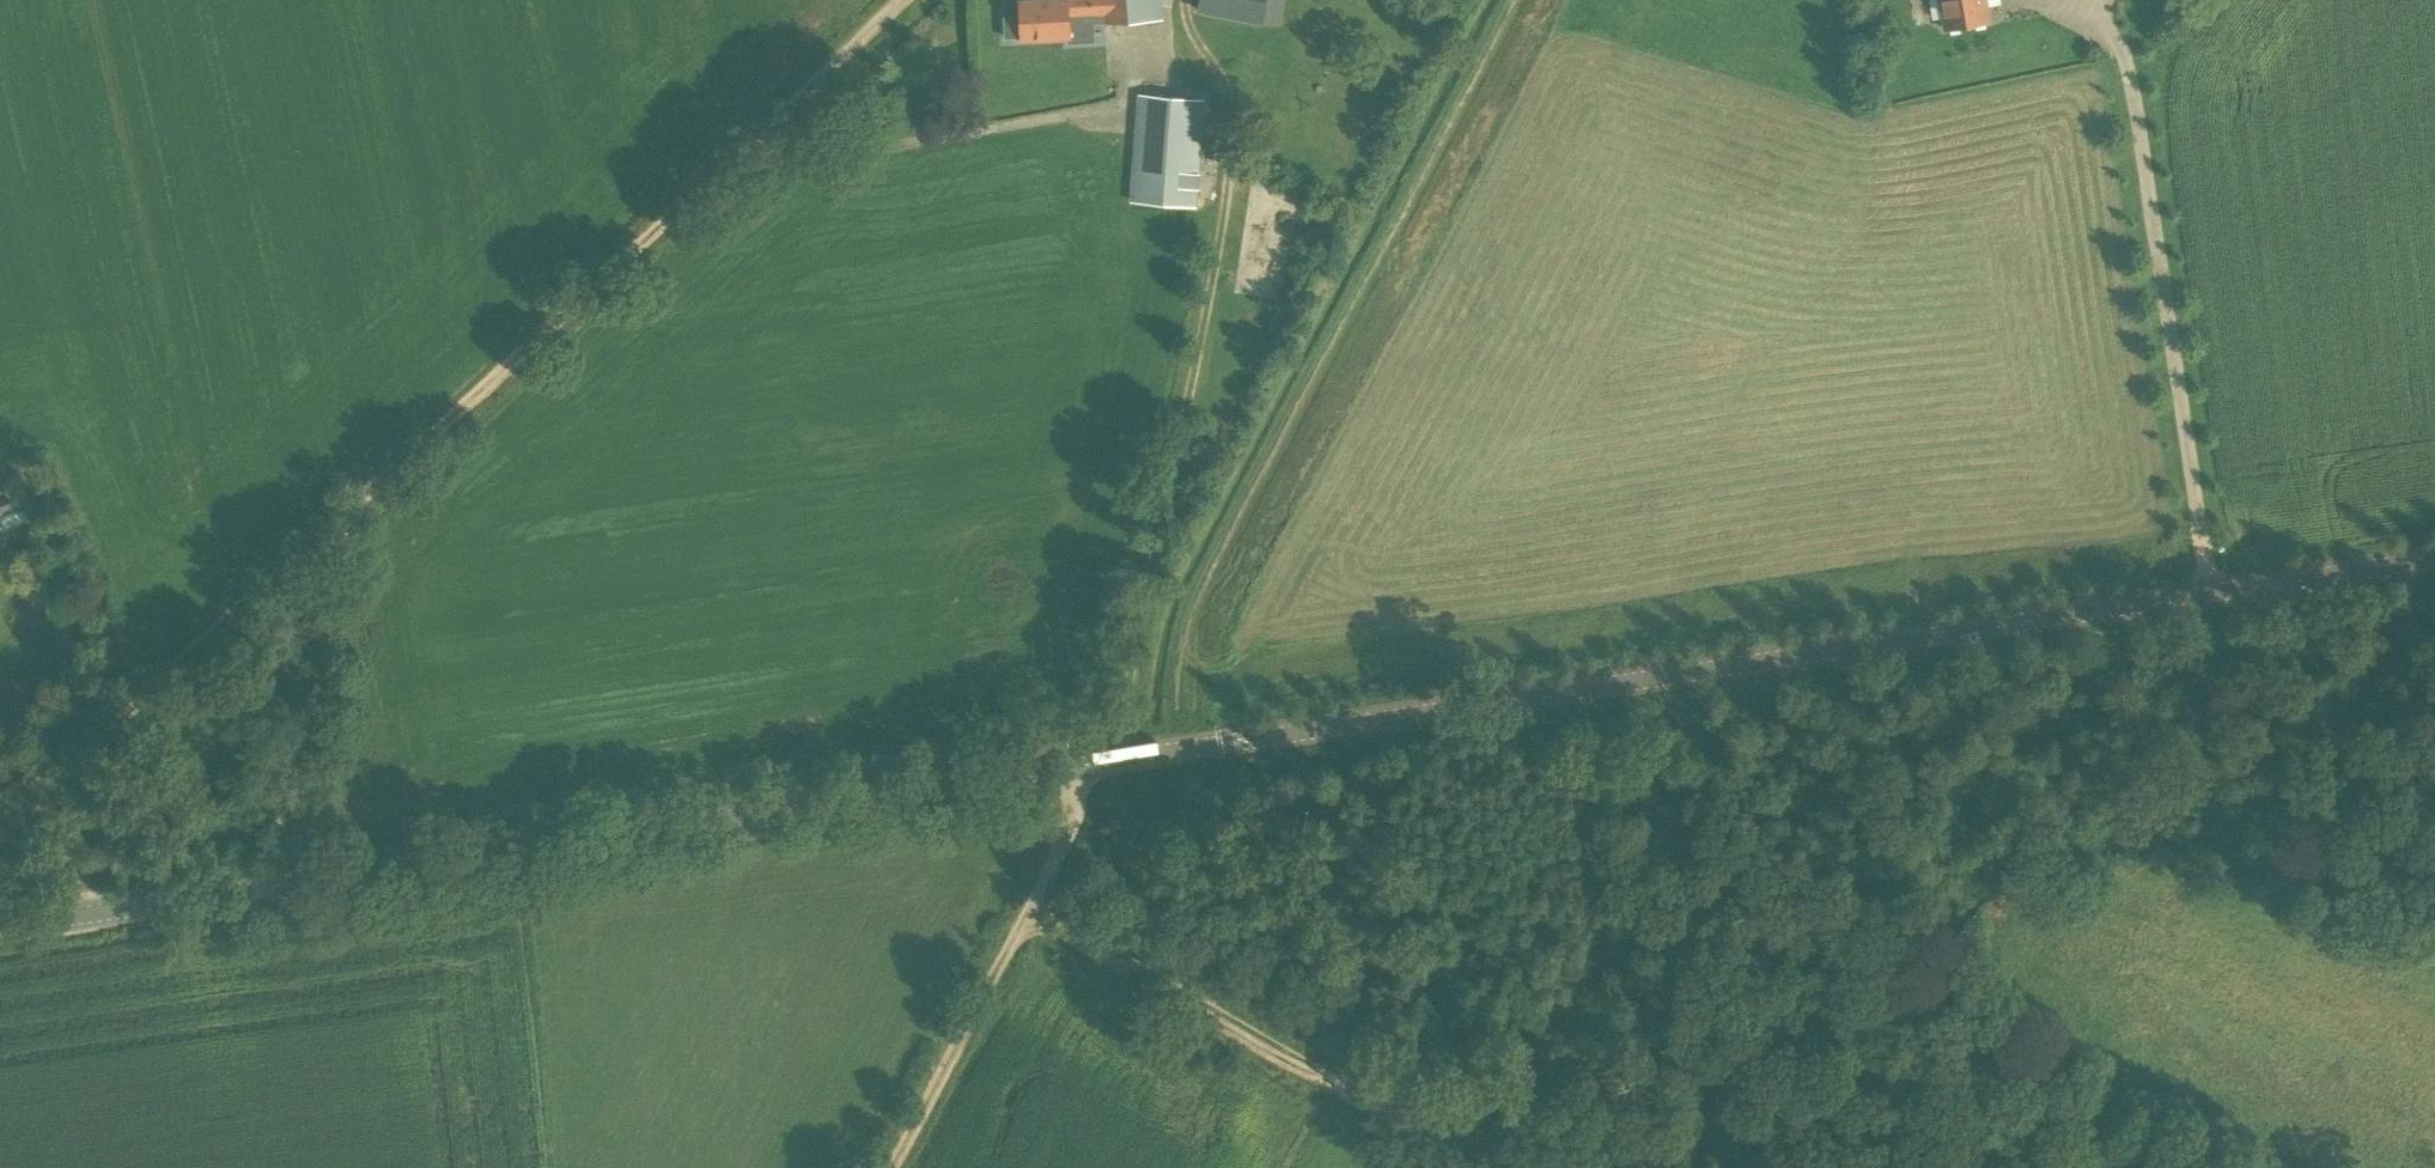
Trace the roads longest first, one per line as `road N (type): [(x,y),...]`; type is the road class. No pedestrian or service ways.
road 1 (secondary): [(0,922),(2434,554)]
road 2 (track): [(0,828),(902,0)]
road 3 (track): [(1031,914),(1462,1167)]
road 4 (track): [(898,1167),(1031,914)]
road 5 (track): [(1031,914),(1071,835),(1086,758)]
road 6 (track): [(101,909),(44,790)]

